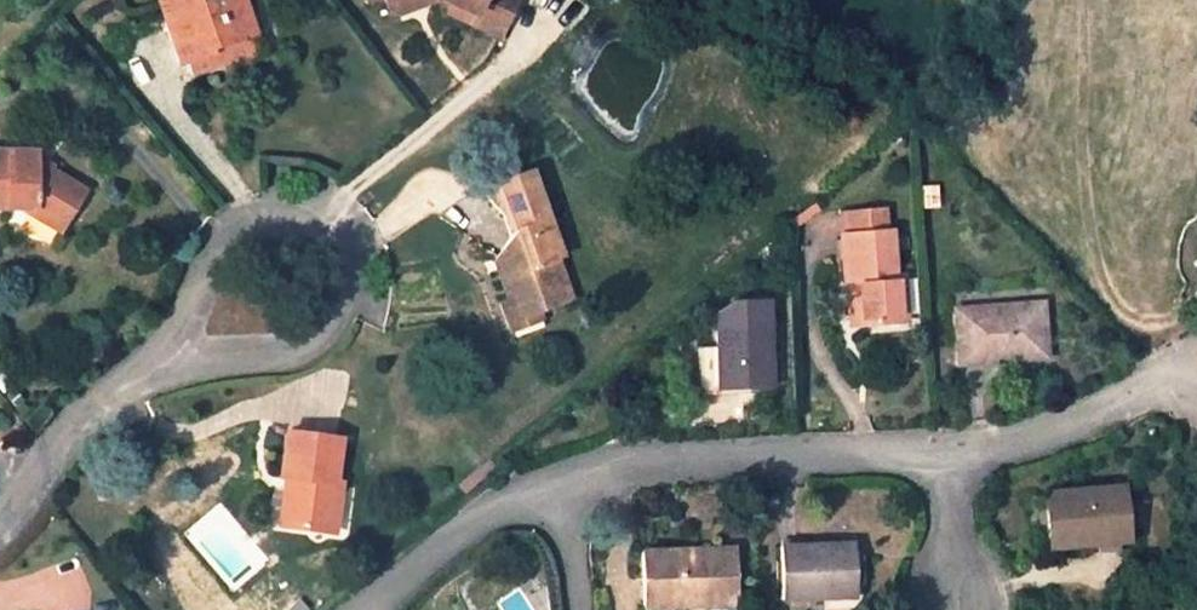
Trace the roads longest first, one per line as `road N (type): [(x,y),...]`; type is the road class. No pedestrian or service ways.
road 1 (residential): [(177,356),(294,352),(341,312),(345,247),(298,211),(232,225),(195,280)]
road 2 (residential): [(942,456),(708,456),(634,462),(556,481)]
road 3 (residential): [(1194,356),(1150,384),(1017,441),(942,456)]
road 4 (residential): [(0,524),(78,417),(177,356)]
road 5 (residential): [(556,481),(497,502),(451,532),(365,609)]
road 6 (residential): [(942,456),(961,609)]
road 7 (residential): [(556,481),(577,609)]

